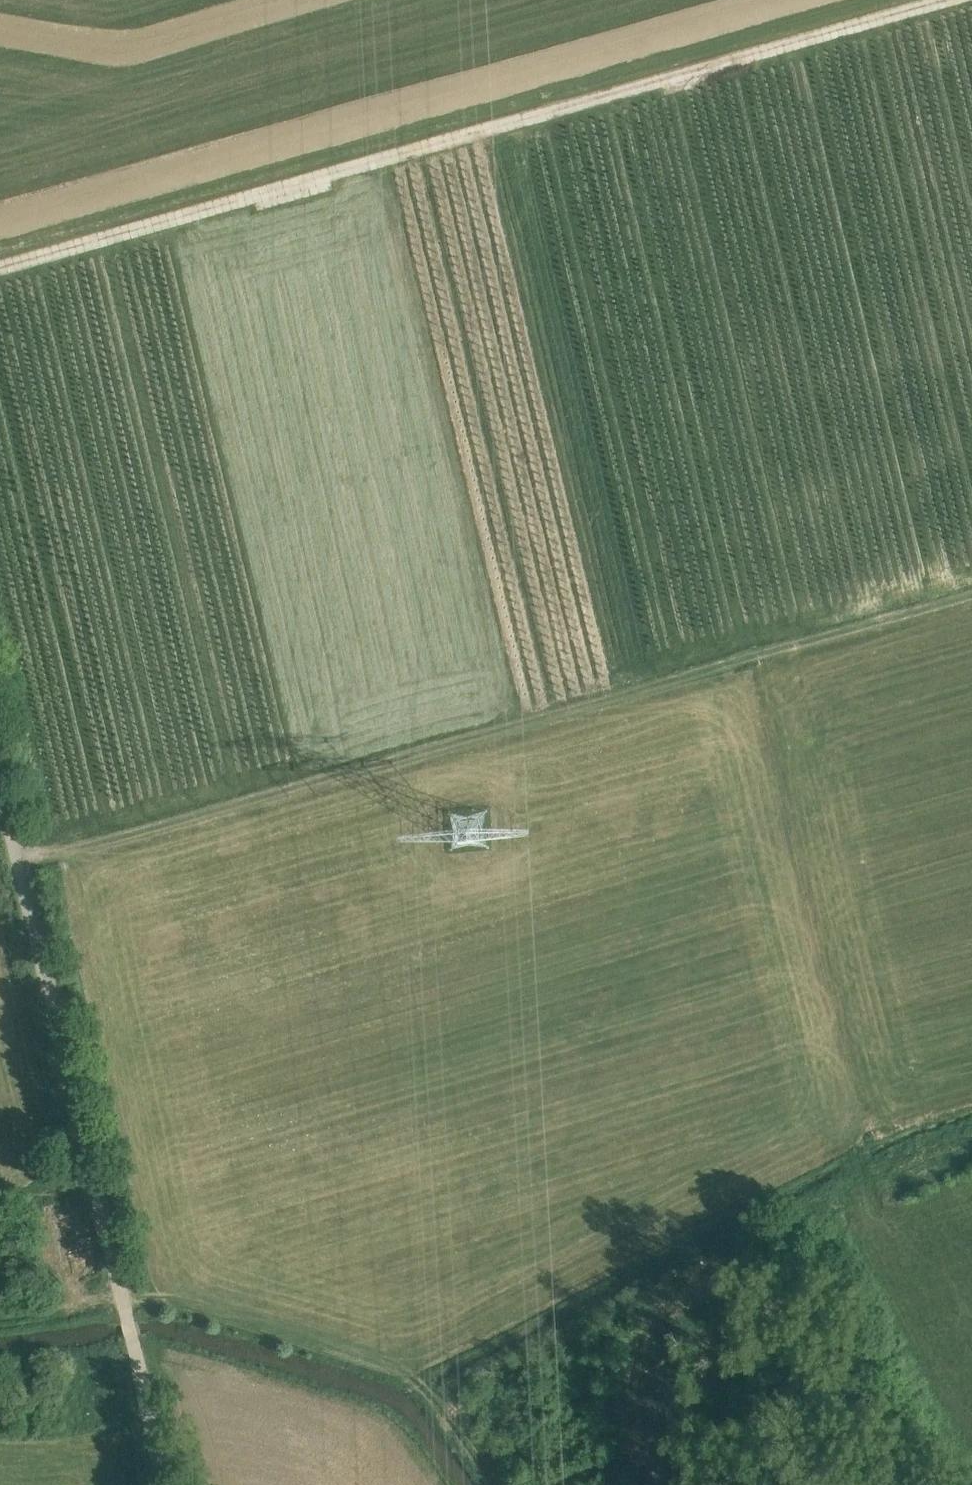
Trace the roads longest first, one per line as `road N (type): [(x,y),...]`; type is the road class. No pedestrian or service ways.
road 1 (track): [(177,1484),(0,750)]
road 2 (track): [(821,1207),(971,1148)]

